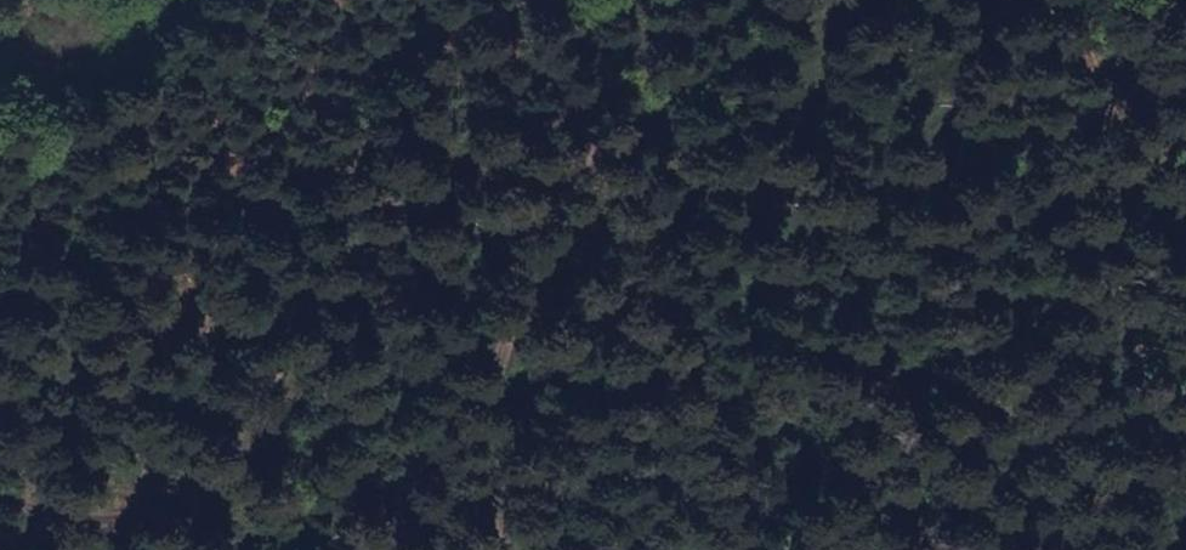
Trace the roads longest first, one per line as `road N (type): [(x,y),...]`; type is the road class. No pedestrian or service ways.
road 1 (track): [(799,0),(764,38),(643,111),(596,150),(496,368),(481,476),(491,549)]
road 2 (track): [(1053,0),(1143,244),(1164,370),(1185,411)]
road 3 (track): [(238,549),(0,488)]

